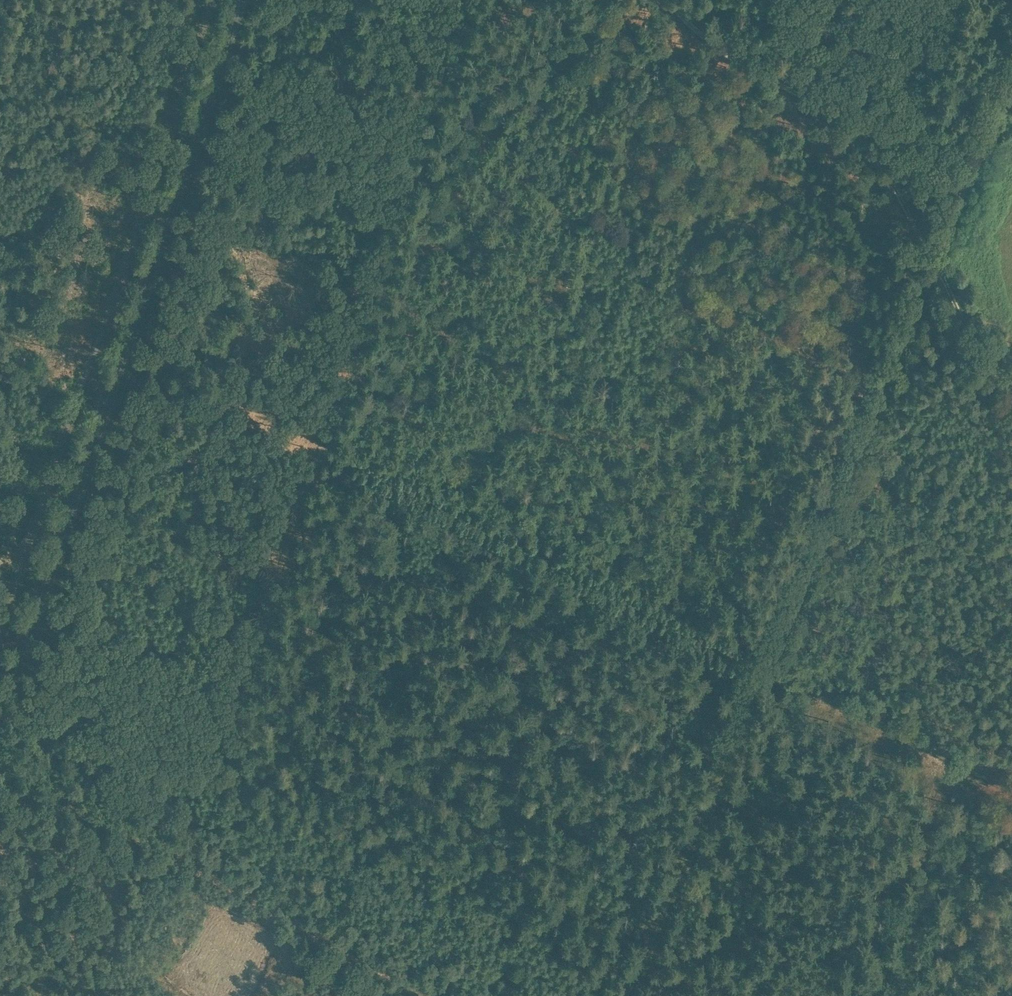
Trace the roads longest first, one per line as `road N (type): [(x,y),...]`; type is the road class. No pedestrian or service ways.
road 1 (track): [(772,667),(340,446),(480,46),(561,0)]
road 2 (secondary): [(0,718),(240,0)]
road 3 (track): [(429,995),(10,761)]
road 4 (track): [(772,667),(935,265)]
road 5 (track): [(628,995),(772,667)]
road 6 (track): [(1011,788),(772,667)]
road 7 (track): [(935,265),(1011,76)]
road 8 (track): [(1011,378),(975,350),(935,265)]

